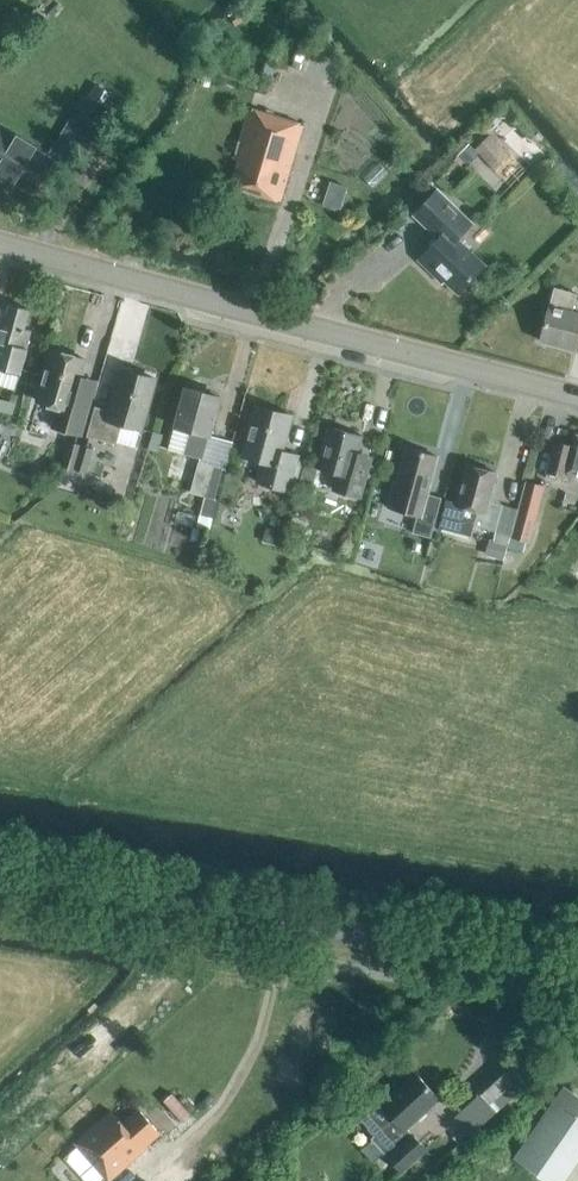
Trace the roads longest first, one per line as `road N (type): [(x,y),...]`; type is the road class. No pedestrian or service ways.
road 1 (residential): [(577,396),(0,245)]
road 2 (secondary): [(577,971),(0,876)]
road 3 (track): [(279,922),(249,1059),(217,1110),(171,1151)]

